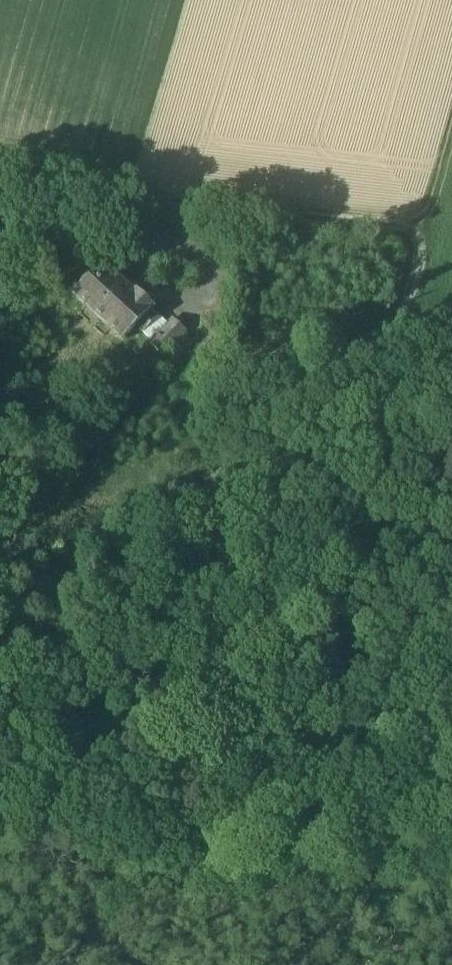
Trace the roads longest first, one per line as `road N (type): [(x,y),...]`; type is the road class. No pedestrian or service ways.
road 1 (track): [(421,765),(389,442),(389,353),(420,231)]
road 2 (tertiary): [(451,762),(0,802)]
road 3 (track): [(0,189),(420,231)]

